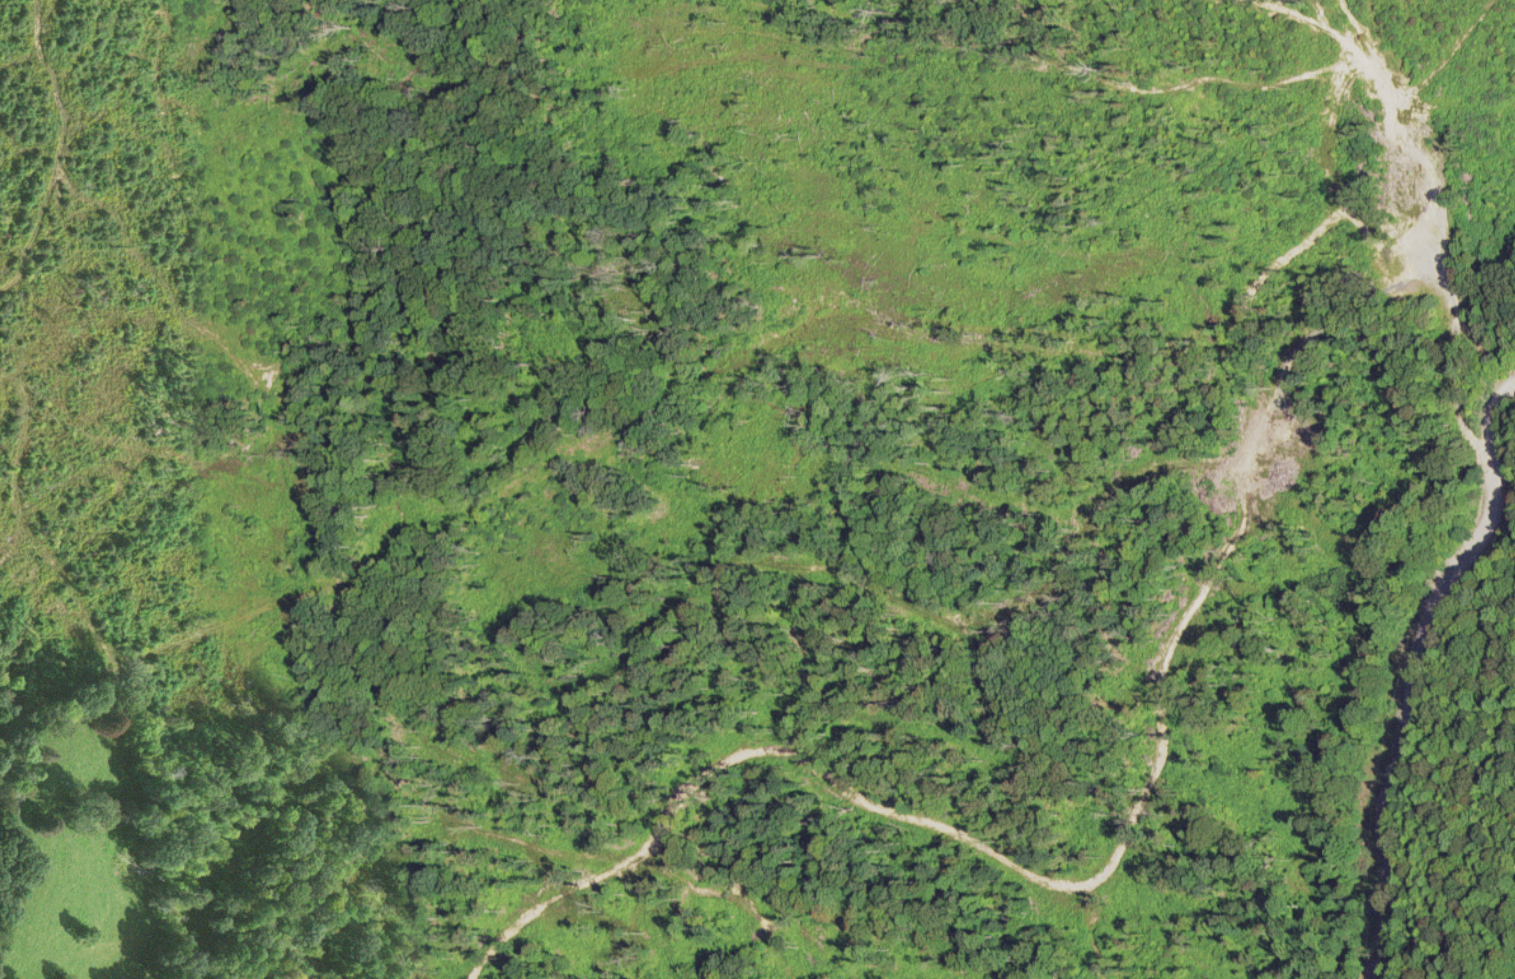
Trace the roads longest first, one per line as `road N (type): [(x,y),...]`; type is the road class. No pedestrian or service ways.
road 1 (residential): [(1514,390),(1499,392),(1482,422),(1495,493),(1485,531),(1422,610),(1396,696),(1375,861),(1376,978)]

